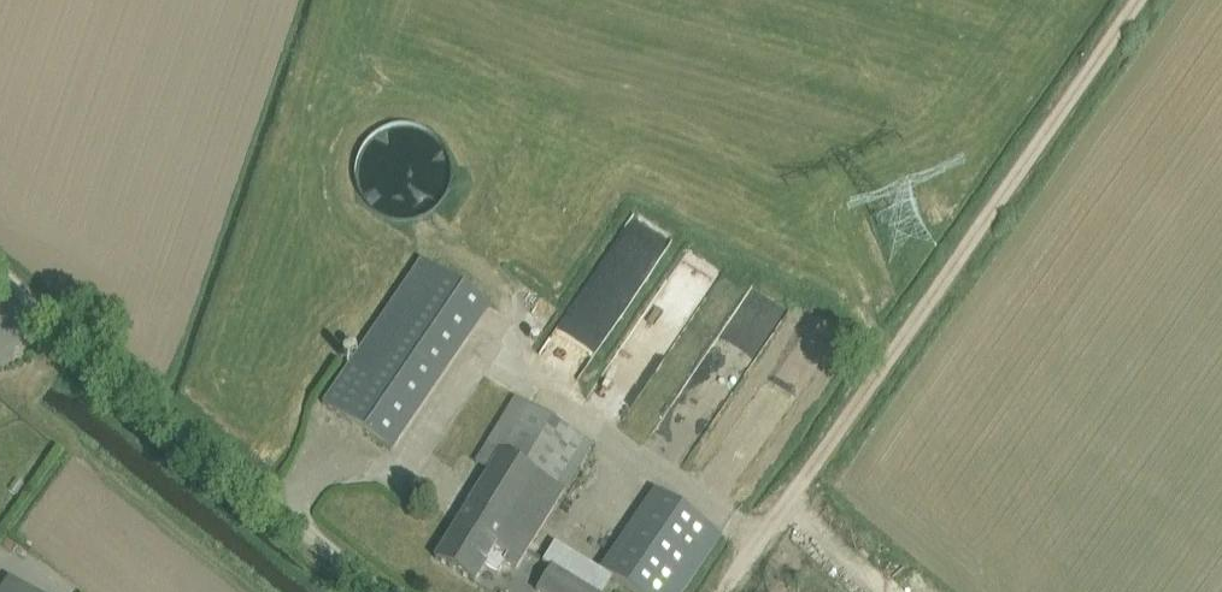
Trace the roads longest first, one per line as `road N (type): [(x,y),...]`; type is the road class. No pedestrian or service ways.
road 1 (track): [(1142,0),(810,478)]
road 2 (unclassified): [(387,591),(0,271)]
road 3 (unclassified): [(726,591),(810,478)]

